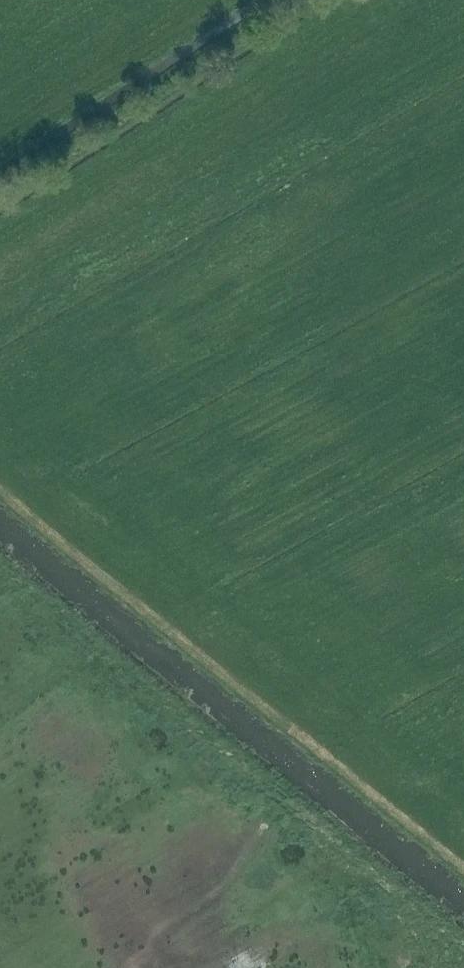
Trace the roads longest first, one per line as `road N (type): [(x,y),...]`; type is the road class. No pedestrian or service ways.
road 1 (track): [(463,854),(0,477)]

